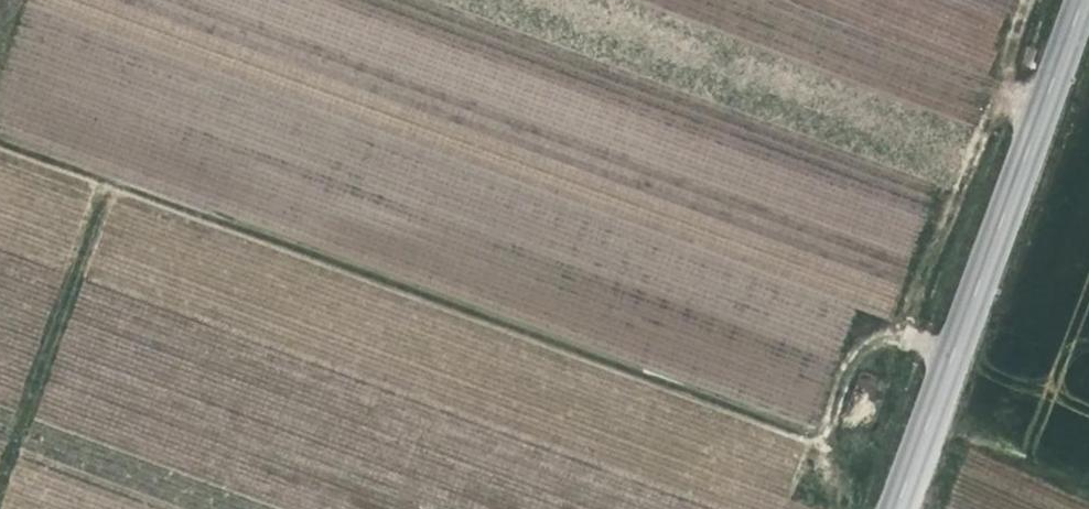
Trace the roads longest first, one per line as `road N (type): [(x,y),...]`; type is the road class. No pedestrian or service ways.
road 1 (track): [(817,435),(0,136)]
road 2 (tertiary): [(891,508),(1079,0)]
road 3 (track): [(905,333),(1000,91),(1022,0)]
road 4 (track): [(840,508),(800,487),(860,319),(949,348)]
road 5 (track): [(103,179),(0,473)]

